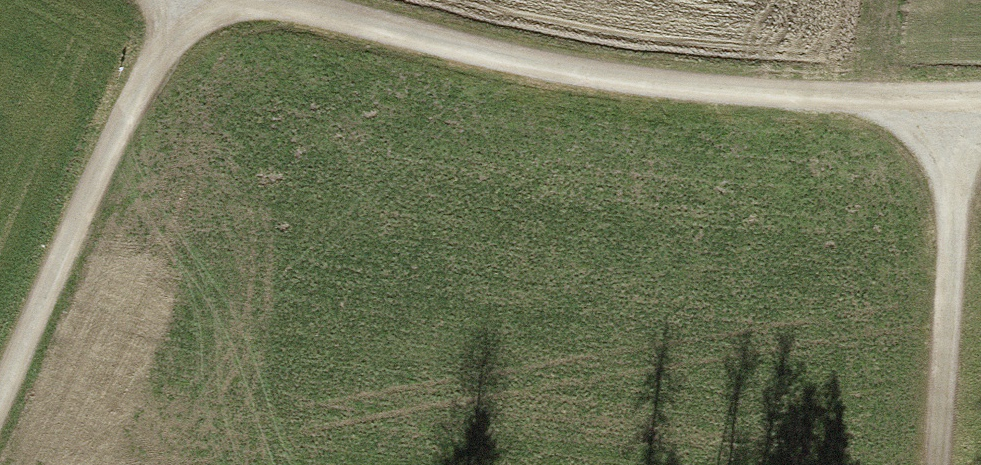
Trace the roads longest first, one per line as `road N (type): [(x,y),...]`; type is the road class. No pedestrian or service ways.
road 1 (track): [(263,0),(591,72),(798,91),(980,95)]
road 2 (track): [(0,403),(186,0)]
road 3 (track): [(963,95),(935,464)]

